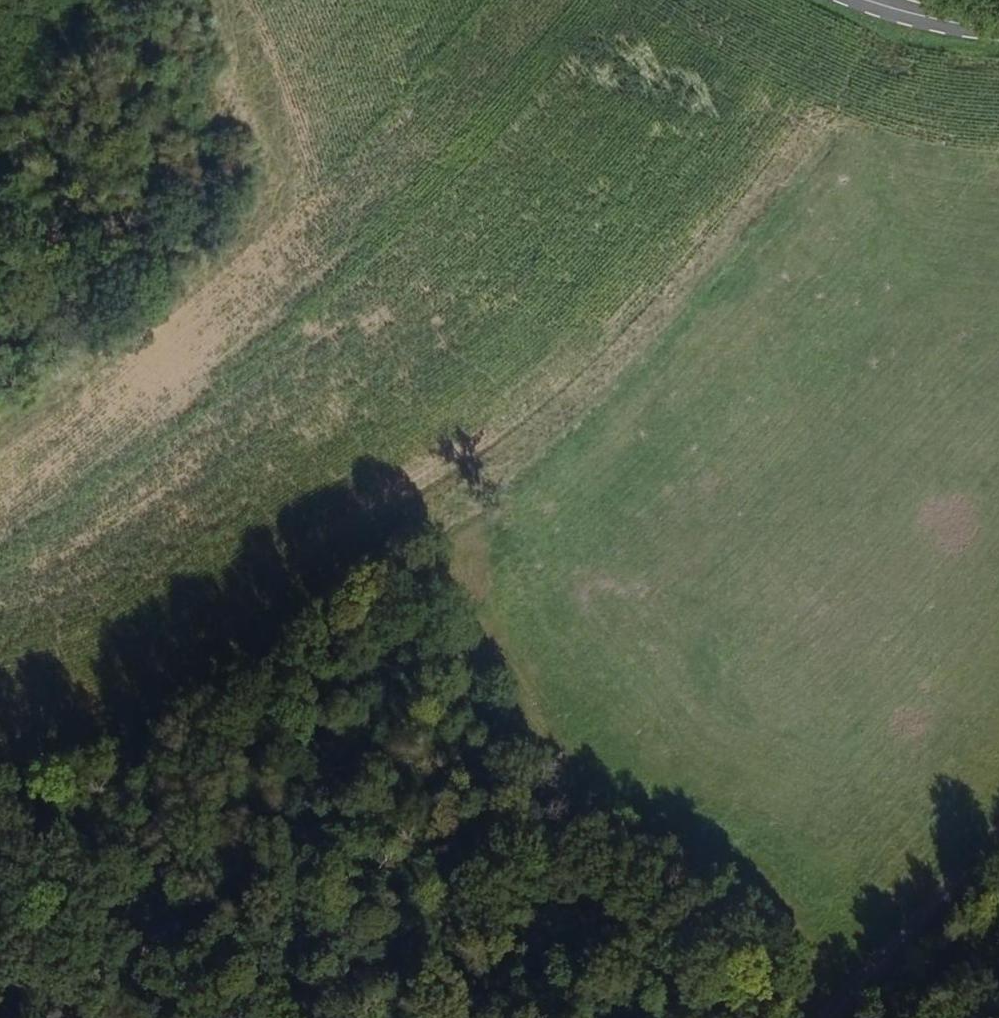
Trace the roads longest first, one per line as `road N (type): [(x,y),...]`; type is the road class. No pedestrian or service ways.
road 1 (unclassified): [(998,879),(941,939),(844,1017)]
road 2 (tertiary): [(854,0),(998,31)]

